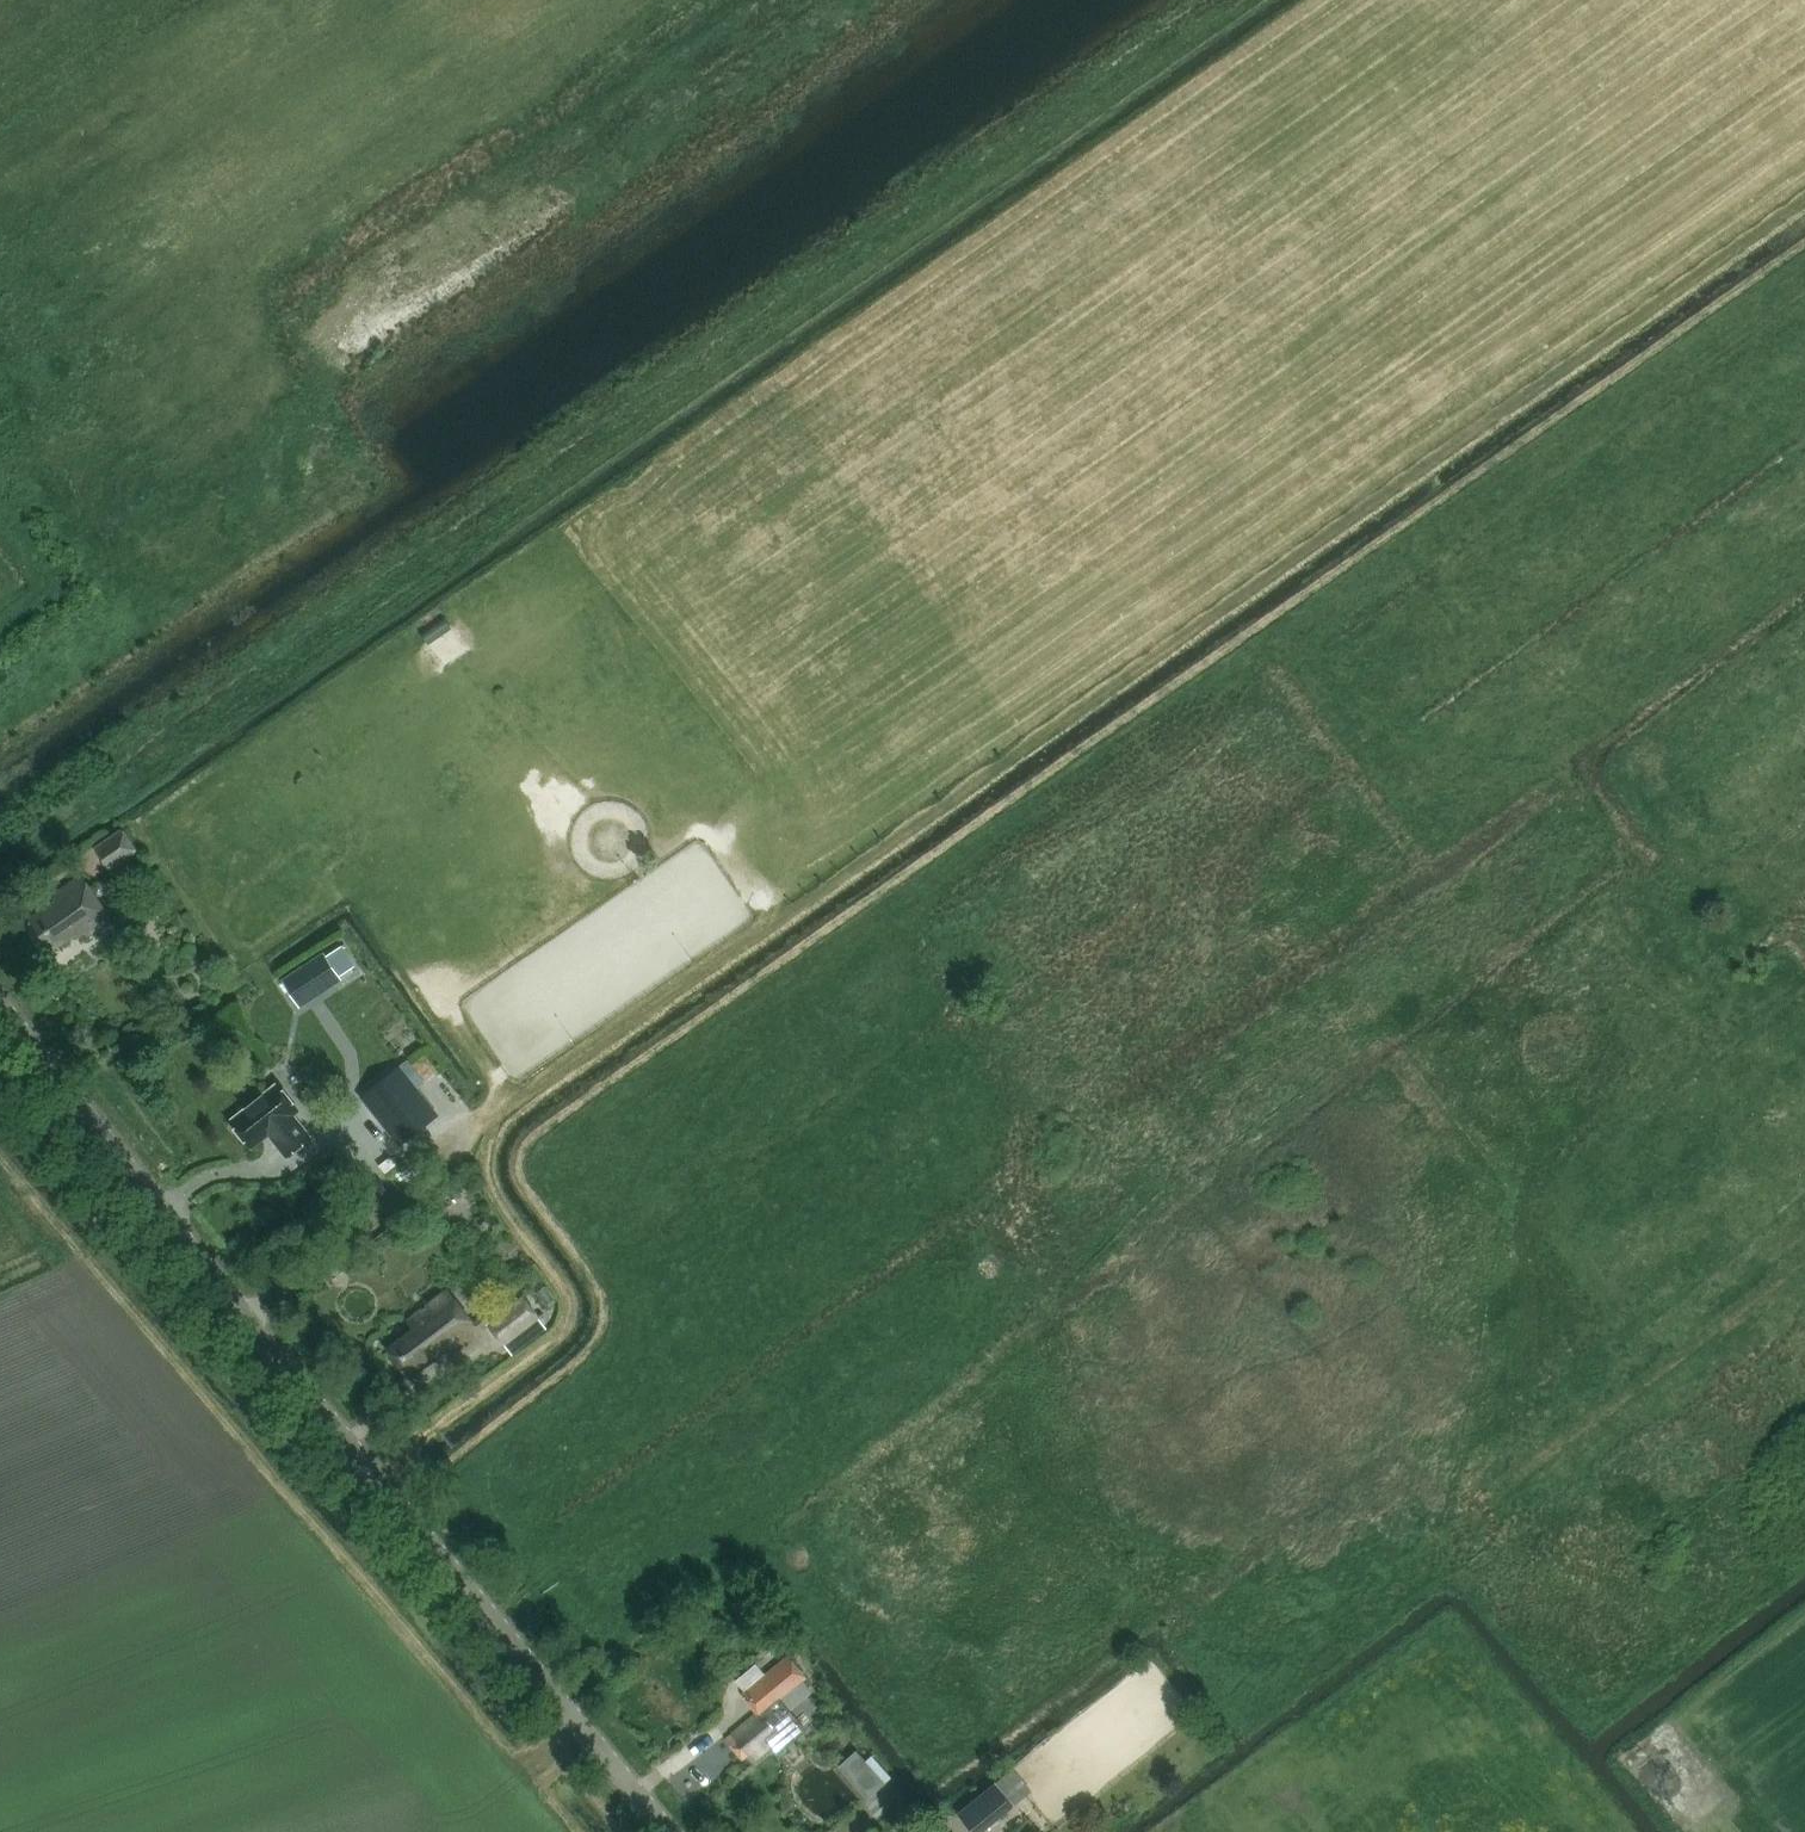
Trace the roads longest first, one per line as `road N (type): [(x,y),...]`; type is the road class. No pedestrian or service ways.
road 1 (tertiary): [(667,1831),(0,1004)]

